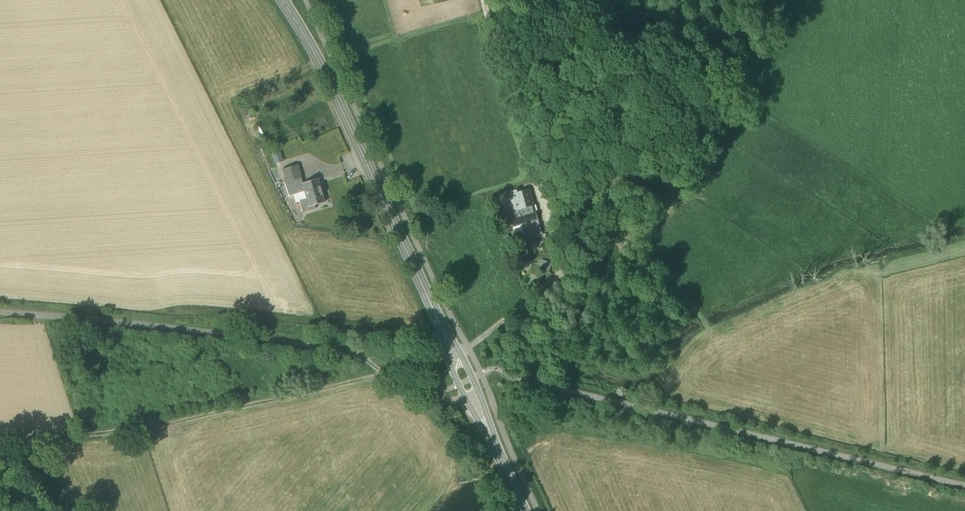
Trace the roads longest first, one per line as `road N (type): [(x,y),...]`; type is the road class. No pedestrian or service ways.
road 1 (track): [(165,302),(436,337),(452,351),(469,347),(561,270),(486,0)]
road 2 (tertiary): [(281,0),(324,70),(524,510)]
road 3 (track): [(476,402),(458,403),(407,380),(370,378),(137,428)]

